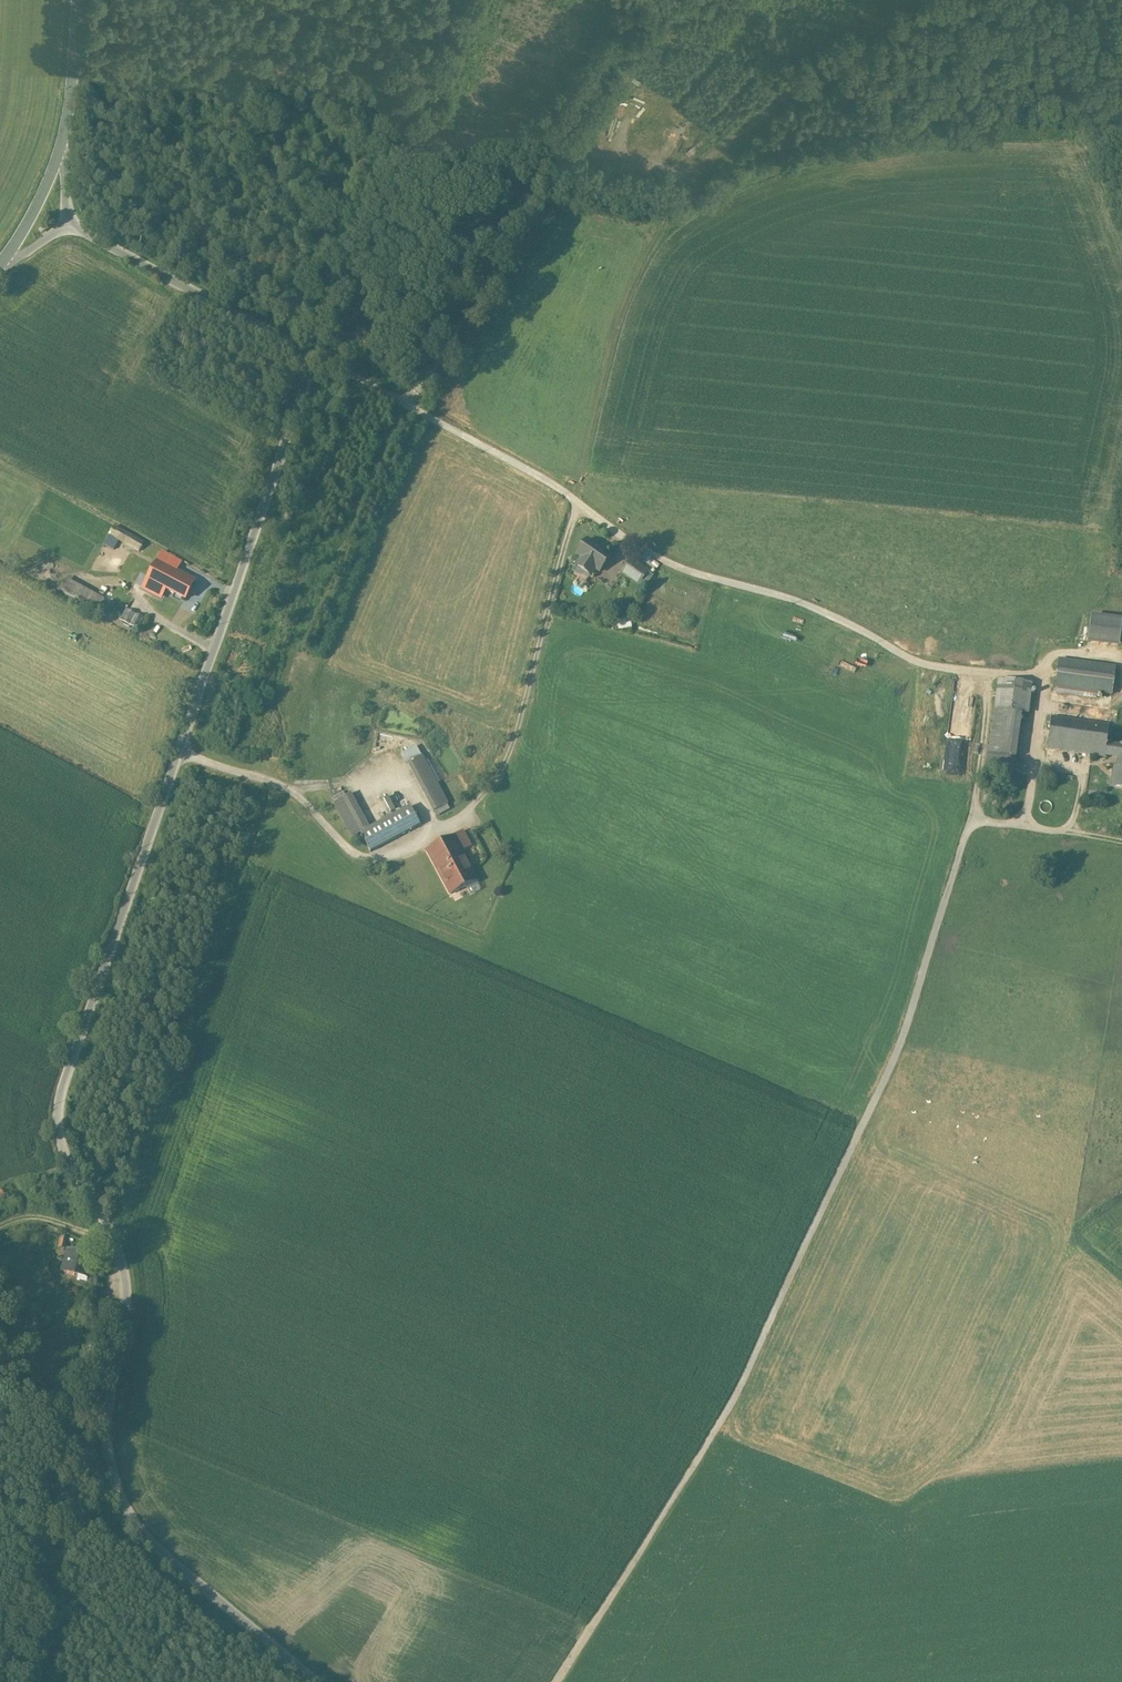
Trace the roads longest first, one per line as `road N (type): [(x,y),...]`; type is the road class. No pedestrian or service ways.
road 1 (unclassified): [(315,1681),(152,1545),(126,1514),(107,1442),(125,1278),(116,1243),(70,1167),(56,1126),(317,355)]
road 2 (track): [(909,660),(843,618),(647,554),(540,476),(317,355),(436,0)]
road 3 (track): [(901,0),(689,177),(611,156),(553,156),(529,178),(441,361),(402,402)]
road 4 (track): [(689,177),(618,320),(524,710),(498,781),(464,816)]
road 5 (track): [(19,1681),(49,1507),(100,1301),(125,1278)]
road 6 (unclassified): [(70,227),(317,355)]
road 7 (secondary): [(0,266),(37,206),(67,133)]
road 8 (secondary): [(67,133),(80,0)]

